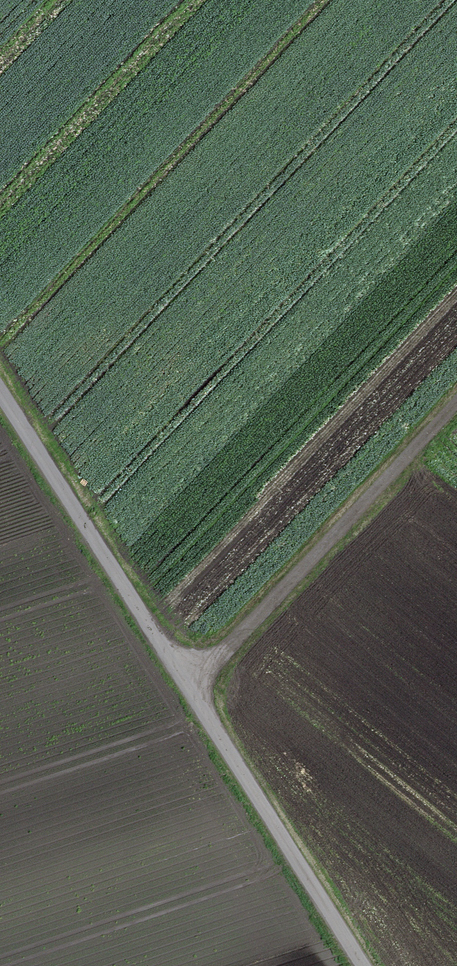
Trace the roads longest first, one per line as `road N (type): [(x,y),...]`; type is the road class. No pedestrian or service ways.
road 1 (track): [(364,965),(0,391)]
road 2 (track): [(191,691),(456,405)]

